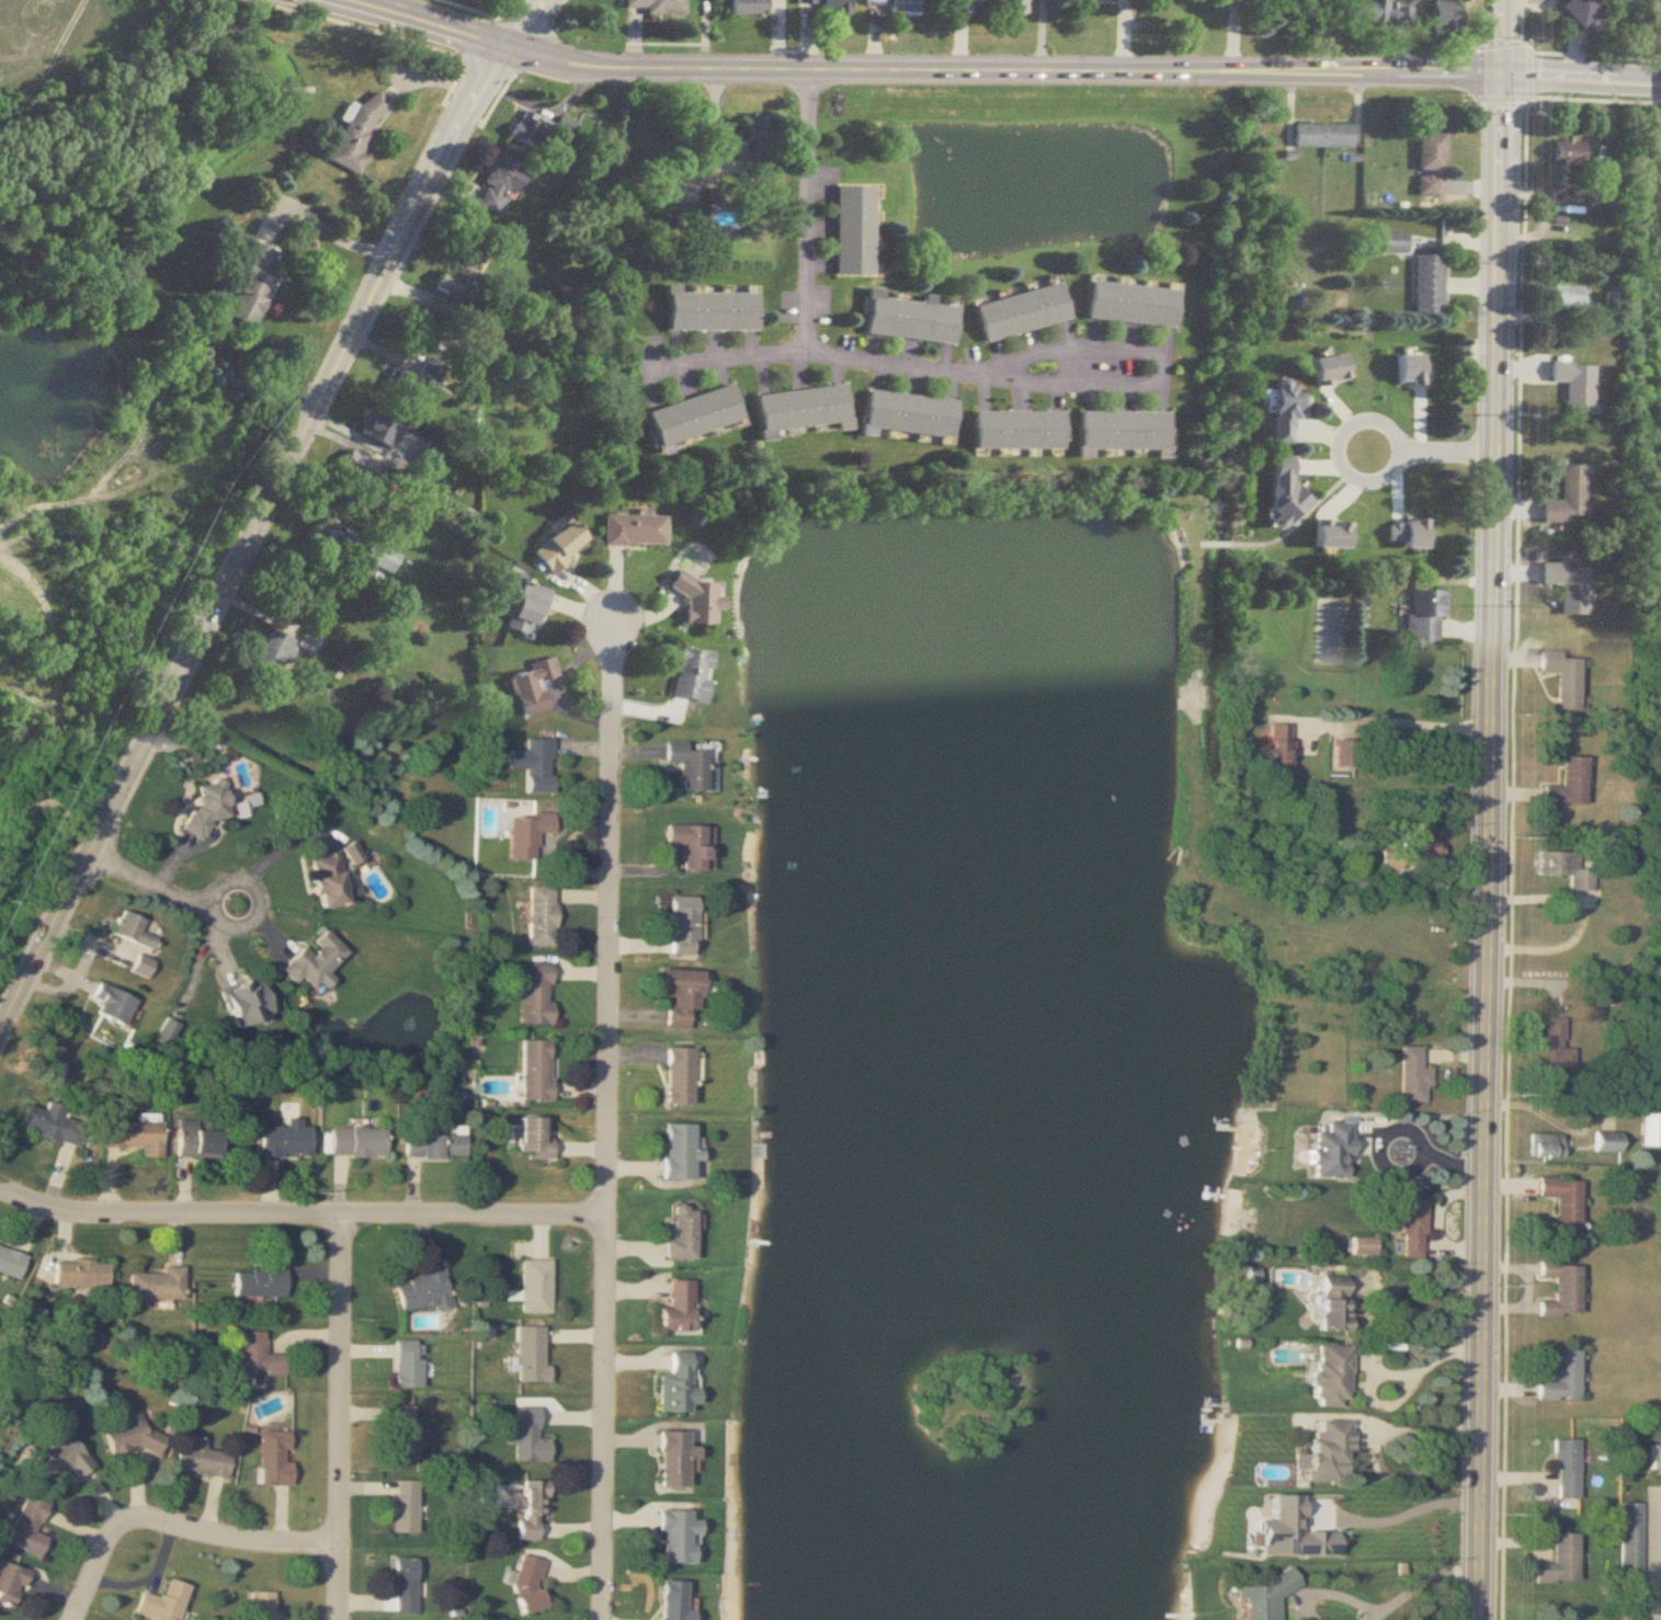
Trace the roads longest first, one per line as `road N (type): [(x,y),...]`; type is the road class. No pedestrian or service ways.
road 1 (tertiary): [(1499,73),(1477,1619)]
road 2 (tertiary): [(554,0),(504,49),(437,168),(0,1039)]
road 3 (residential): [(611,596),(604,1619)]
road 4 (tertiary): [(1499,73),(611,70),(504,49)]
road 5 (residential): [(606,1212),(83,1211),(0,1187)]
road 6 (residential): [(1173,365),(1005,372),(809,351),(635,368)]
road 7 (track): [(0,312),(117,263),(163,265),(172,309),(163,432),(115,467),(0,526)]
road 8 (residential): [(342,1619),(340,1213)]
road 9 (track): [(0,886),(36,785),(43,673),(36,614),(0,571)]
road 10 (residential): [(343,1544),(272,1544),(133,1518),(106,1541),(74,1619)]
road 11 (residential): [(811,70),(809,351)]
road 12 (residential): [(1393,455),(1386,434),(1366,424),(1344,432),(1335,453),(1343,474),(1363,483),(1384,476),(1393,455)]
road 13 (tertiary): [(332,0),(504,49)]
road 14 (residential): [(1660,83),(1499,73)]
road 15 (residential): [(95,853),(198,902),(236,902)]
road 16 (track): [(0,114),(32,96),(78,0)]

